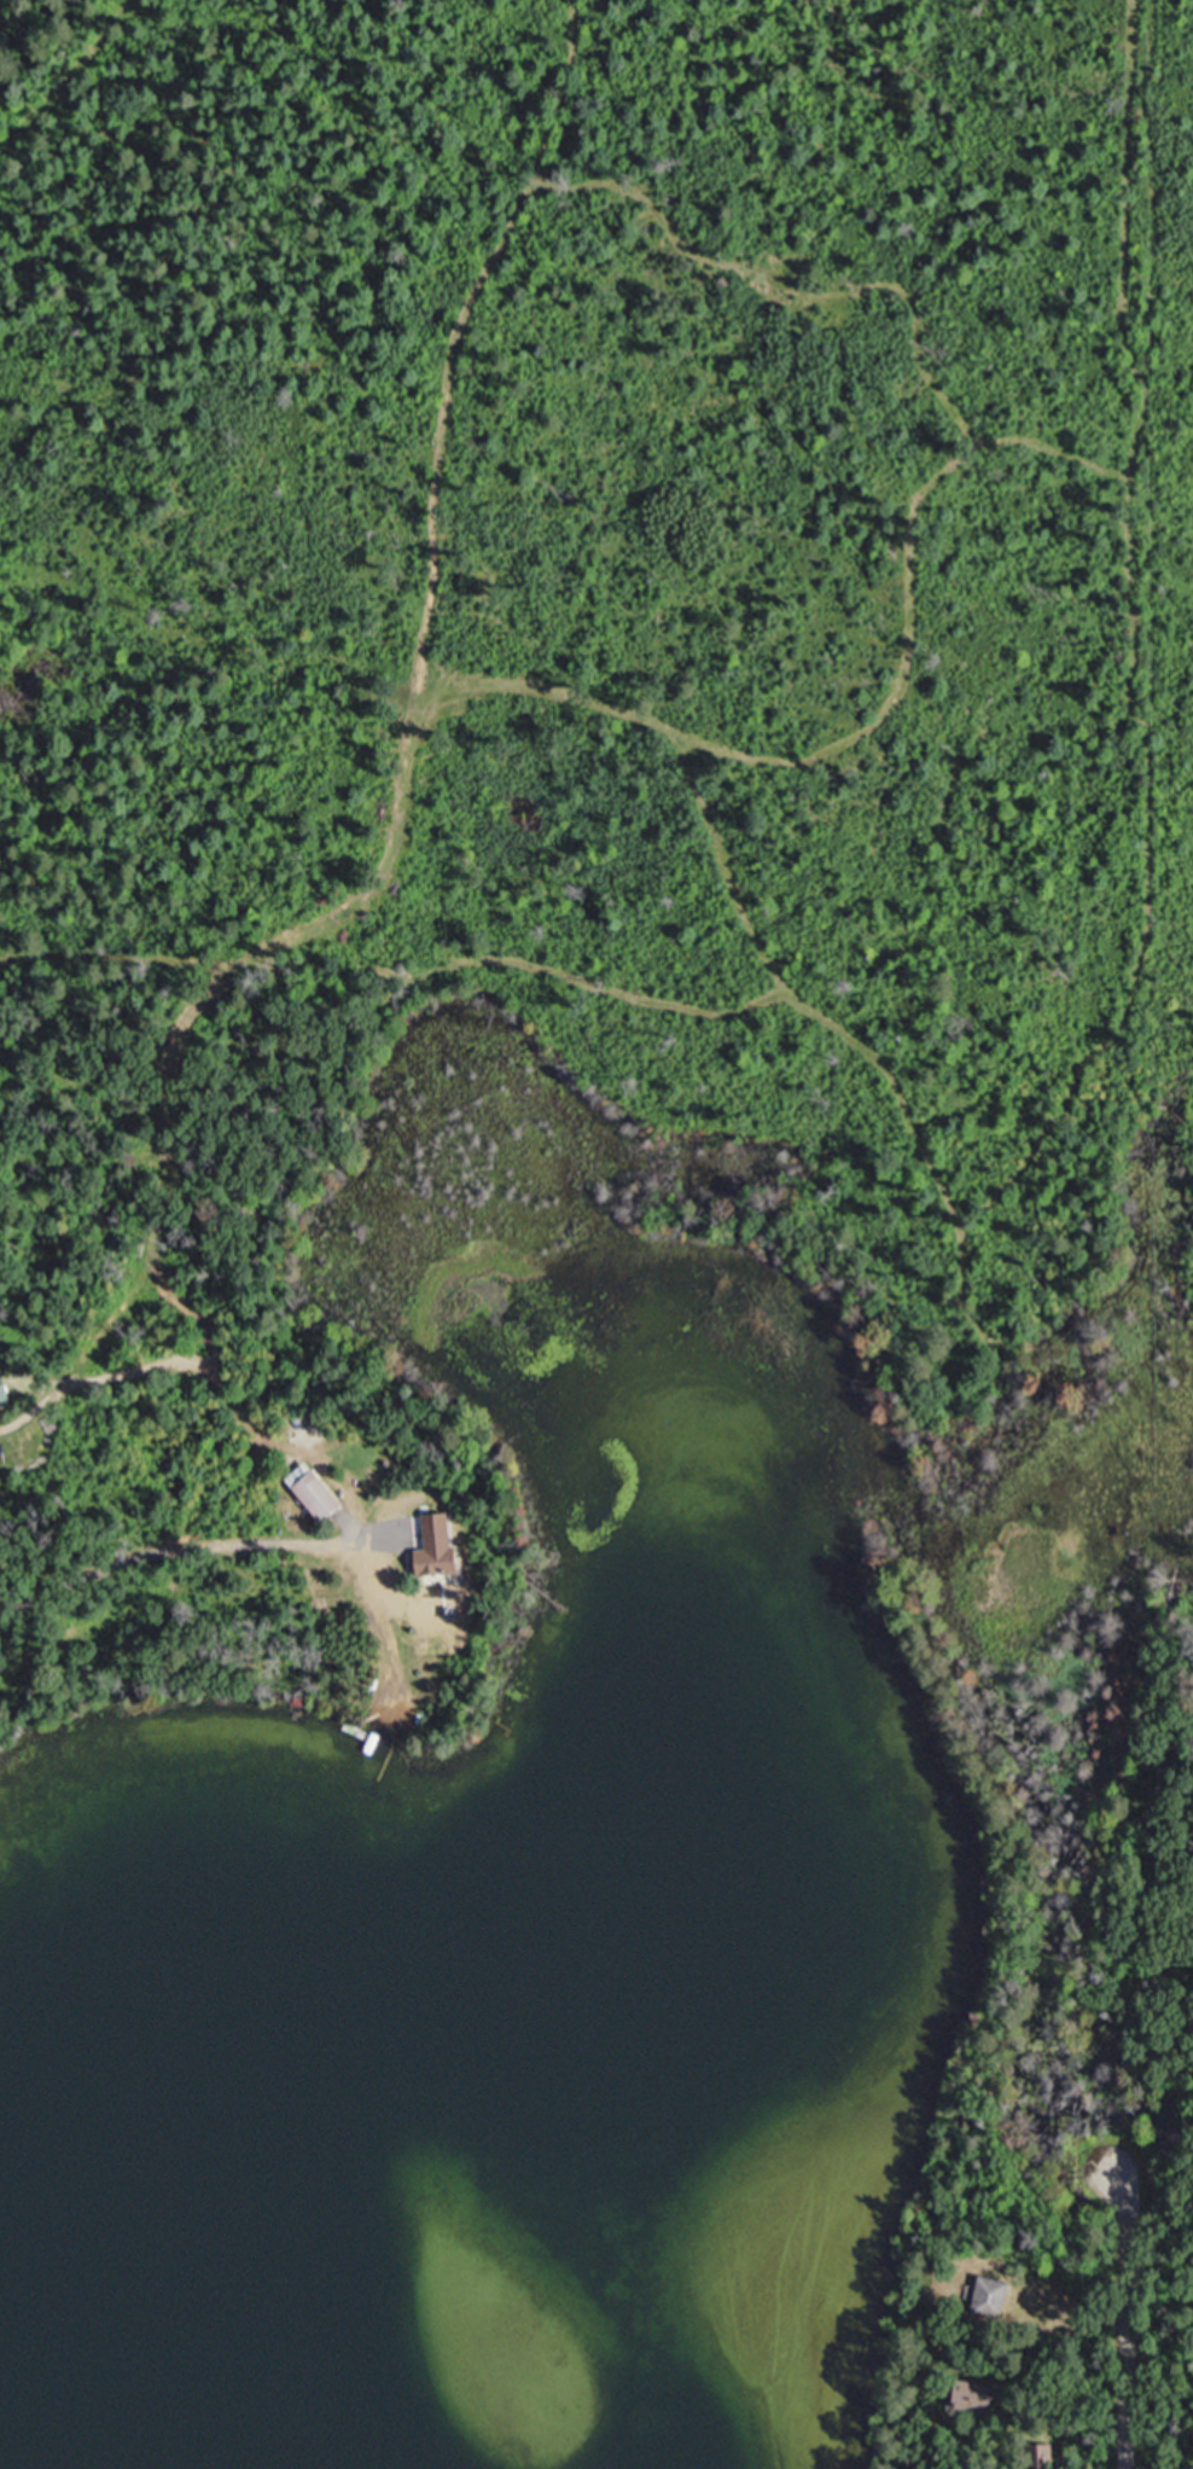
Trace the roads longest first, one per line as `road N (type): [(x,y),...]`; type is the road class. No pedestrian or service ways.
road 1 (residential): [(0,1617),(244,1544),(339,1544)]
road 2 (residential): [(1126,2468),(1128,2225),(1107,2177)]

